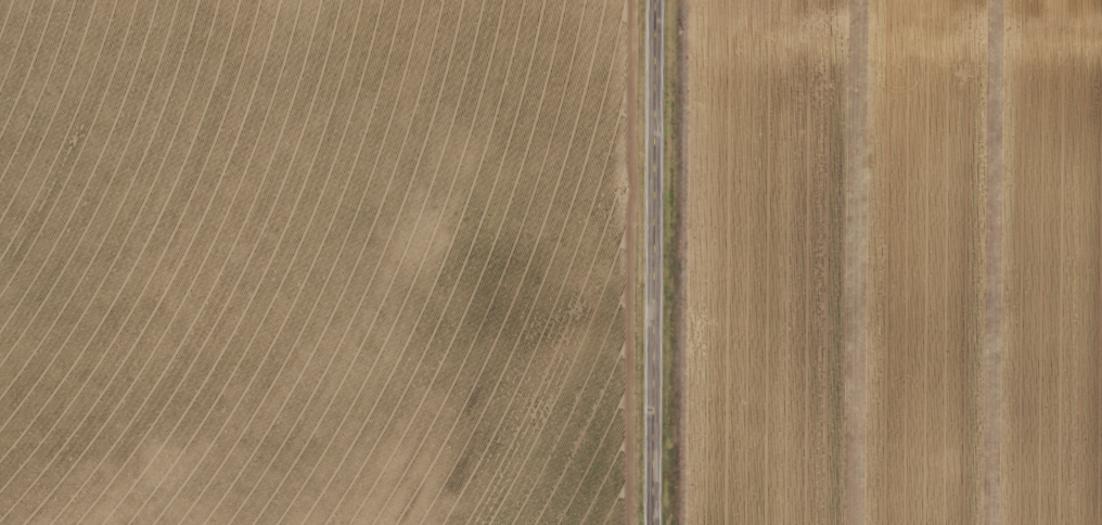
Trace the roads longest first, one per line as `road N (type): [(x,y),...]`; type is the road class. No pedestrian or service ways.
road 1 (secondary): [(657,0),(653,524)]

